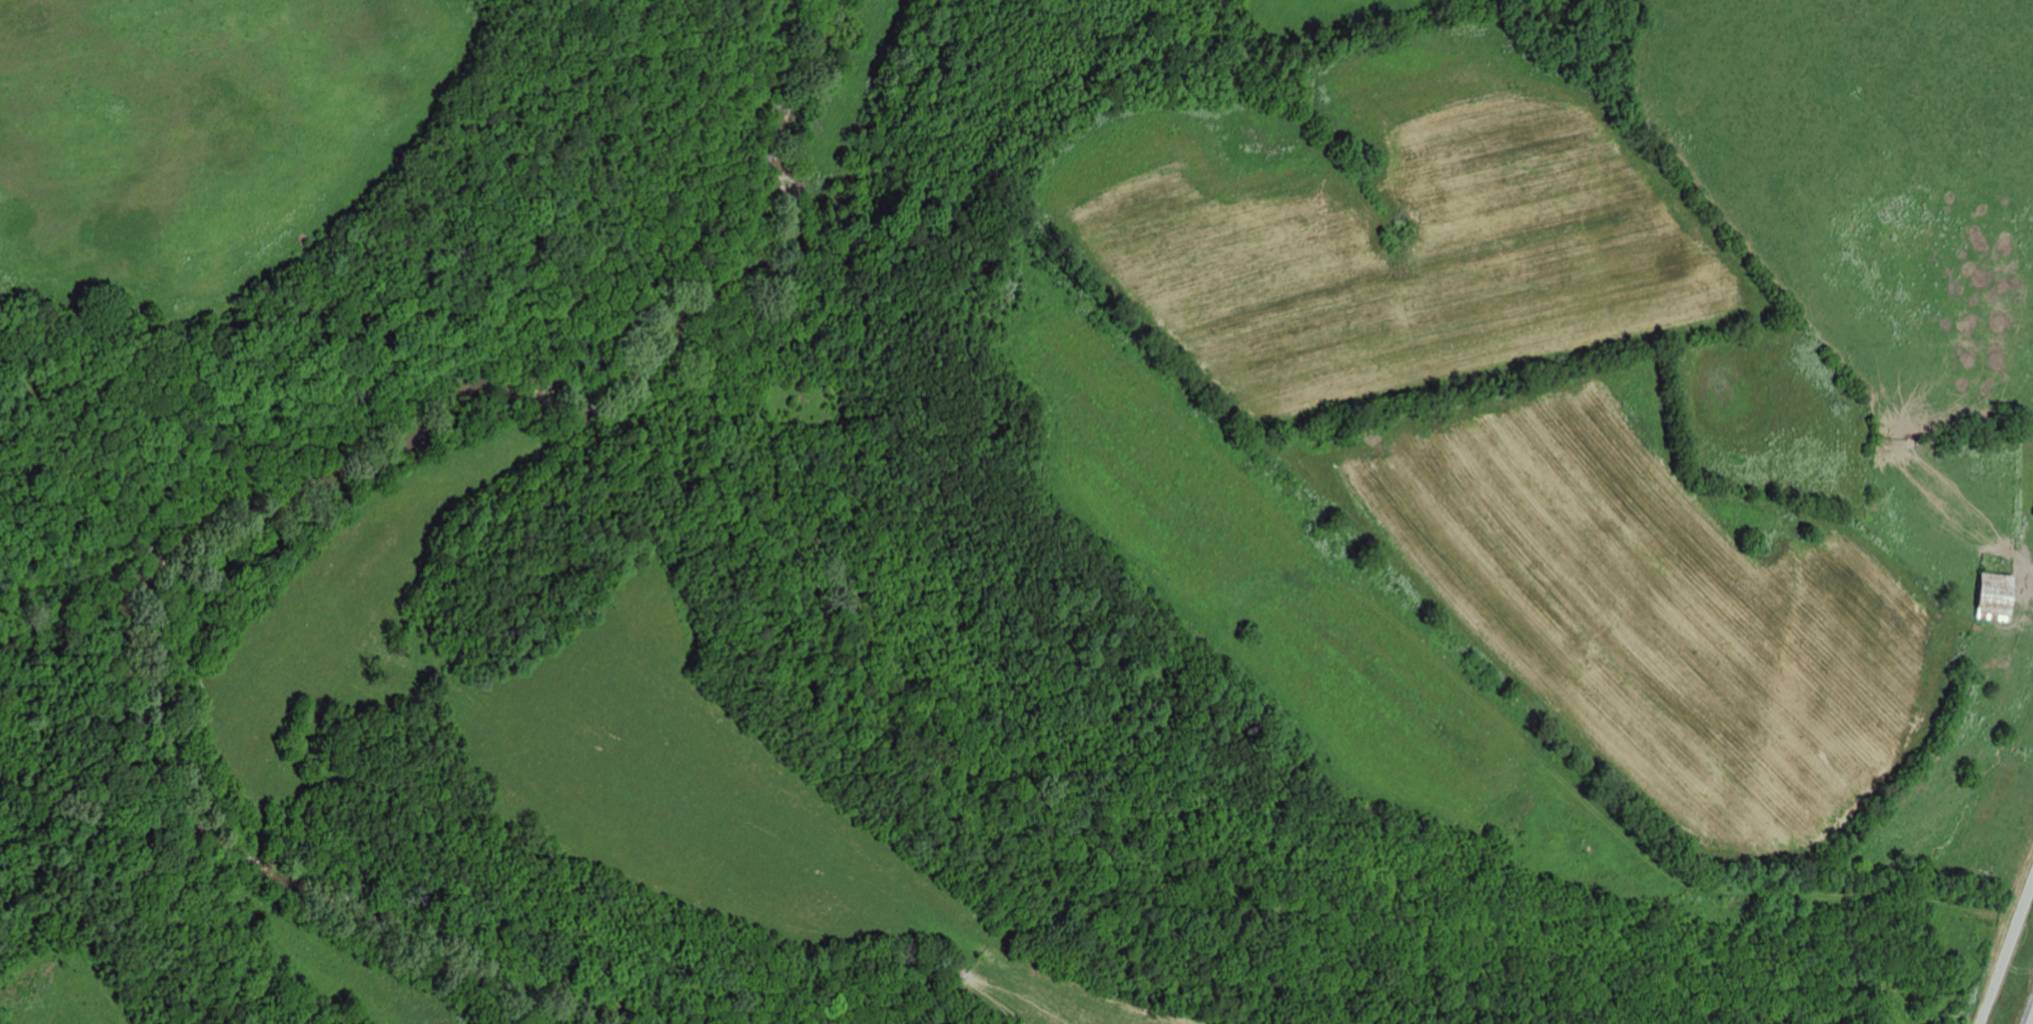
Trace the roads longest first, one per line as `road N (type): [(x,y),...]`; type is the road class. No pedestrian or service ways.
road 1 (tertiary): [(1978,1023),(2032,886)]

